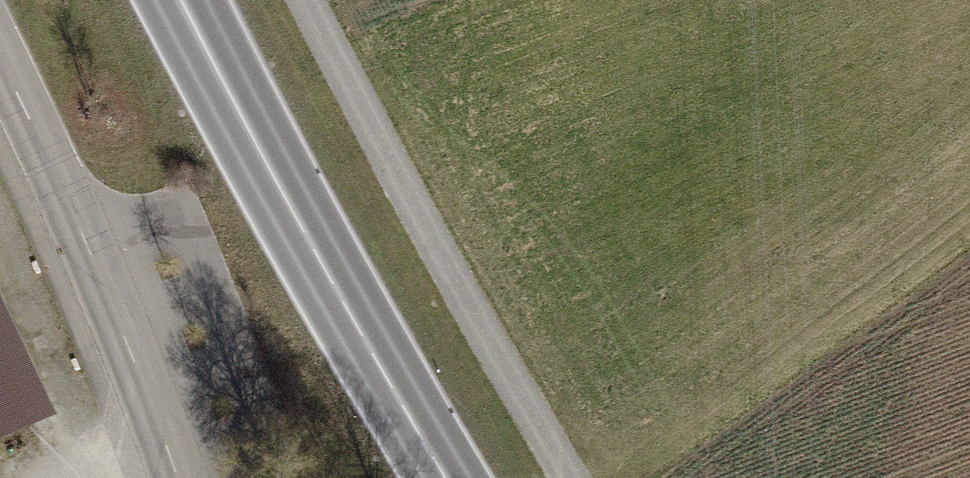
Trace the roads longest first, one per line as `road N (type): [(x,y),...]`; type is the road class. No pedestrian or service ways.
road 1 (secondary): [(184,0),(319,260),(446,477)]
road 2 (track): [(306,0),(568,477)]
road 3 (unclassified): [(0,59),(68,202),(177,477)]
road 4 (track): [(609,477),(969,208)]

